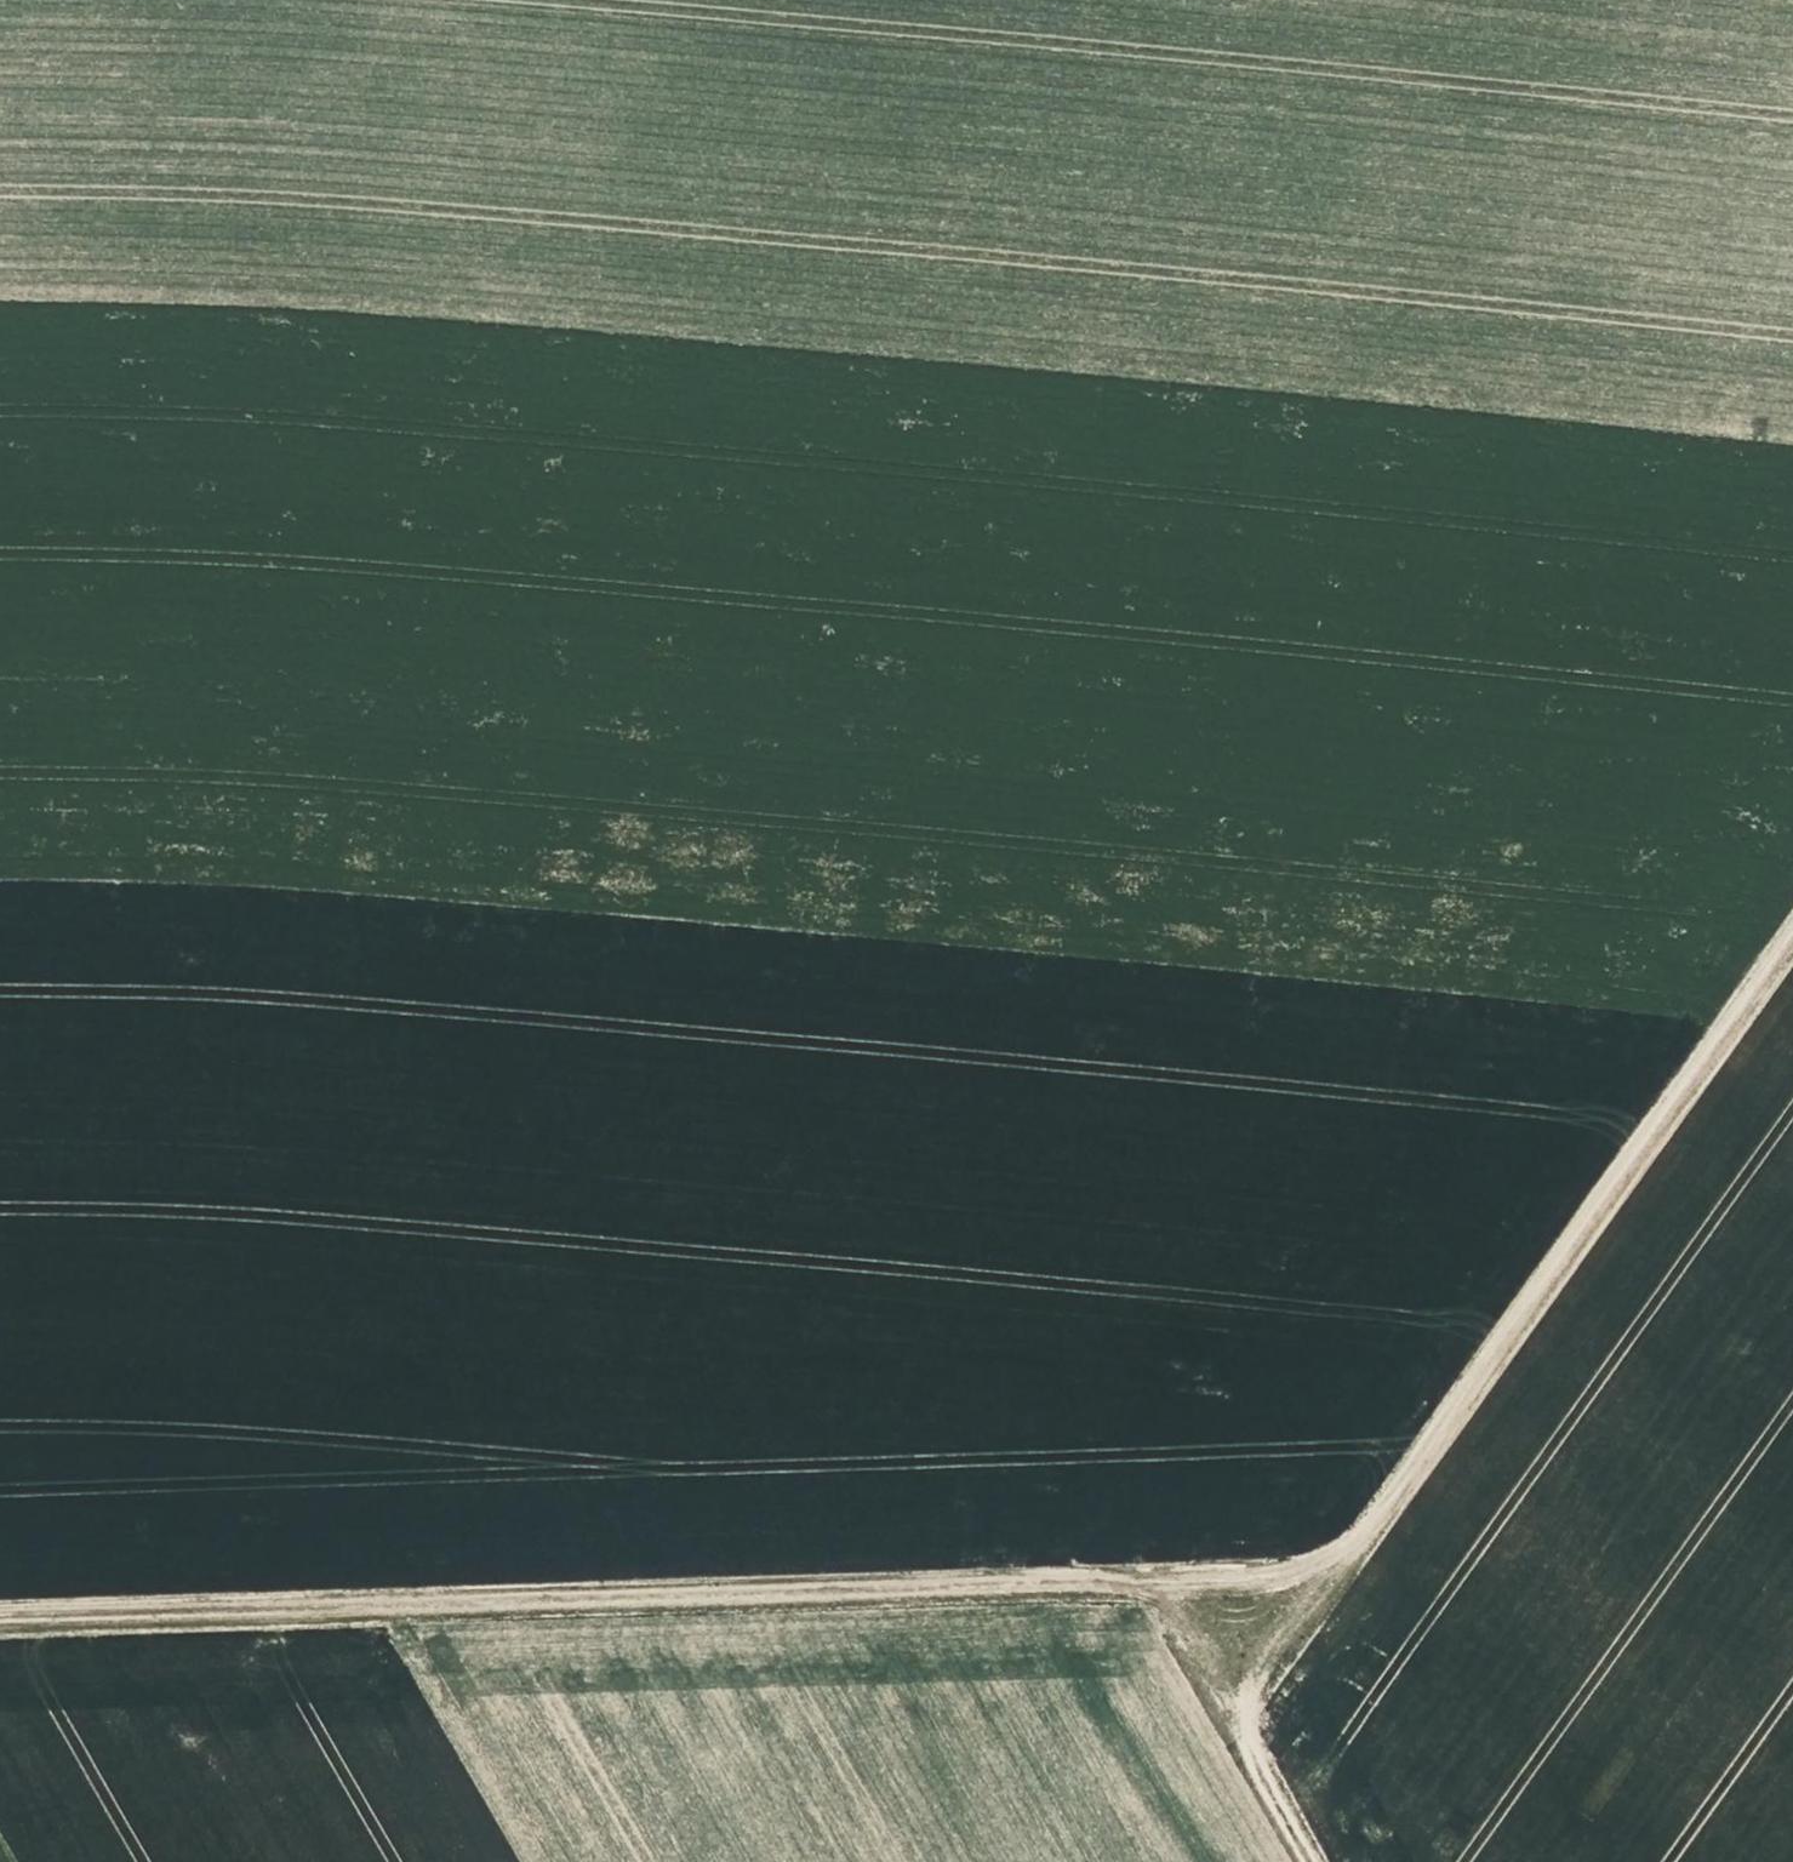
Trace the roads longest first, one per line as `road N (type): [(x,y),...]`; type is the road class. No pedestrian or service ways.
road 1 (track): [(1357,1542),(1260,1584),(0,1627)]
road 2 (track): [(1316,1861),(1253,1751),(1241,1721),(1245,1685),(1357,1542),(1792,934)]

